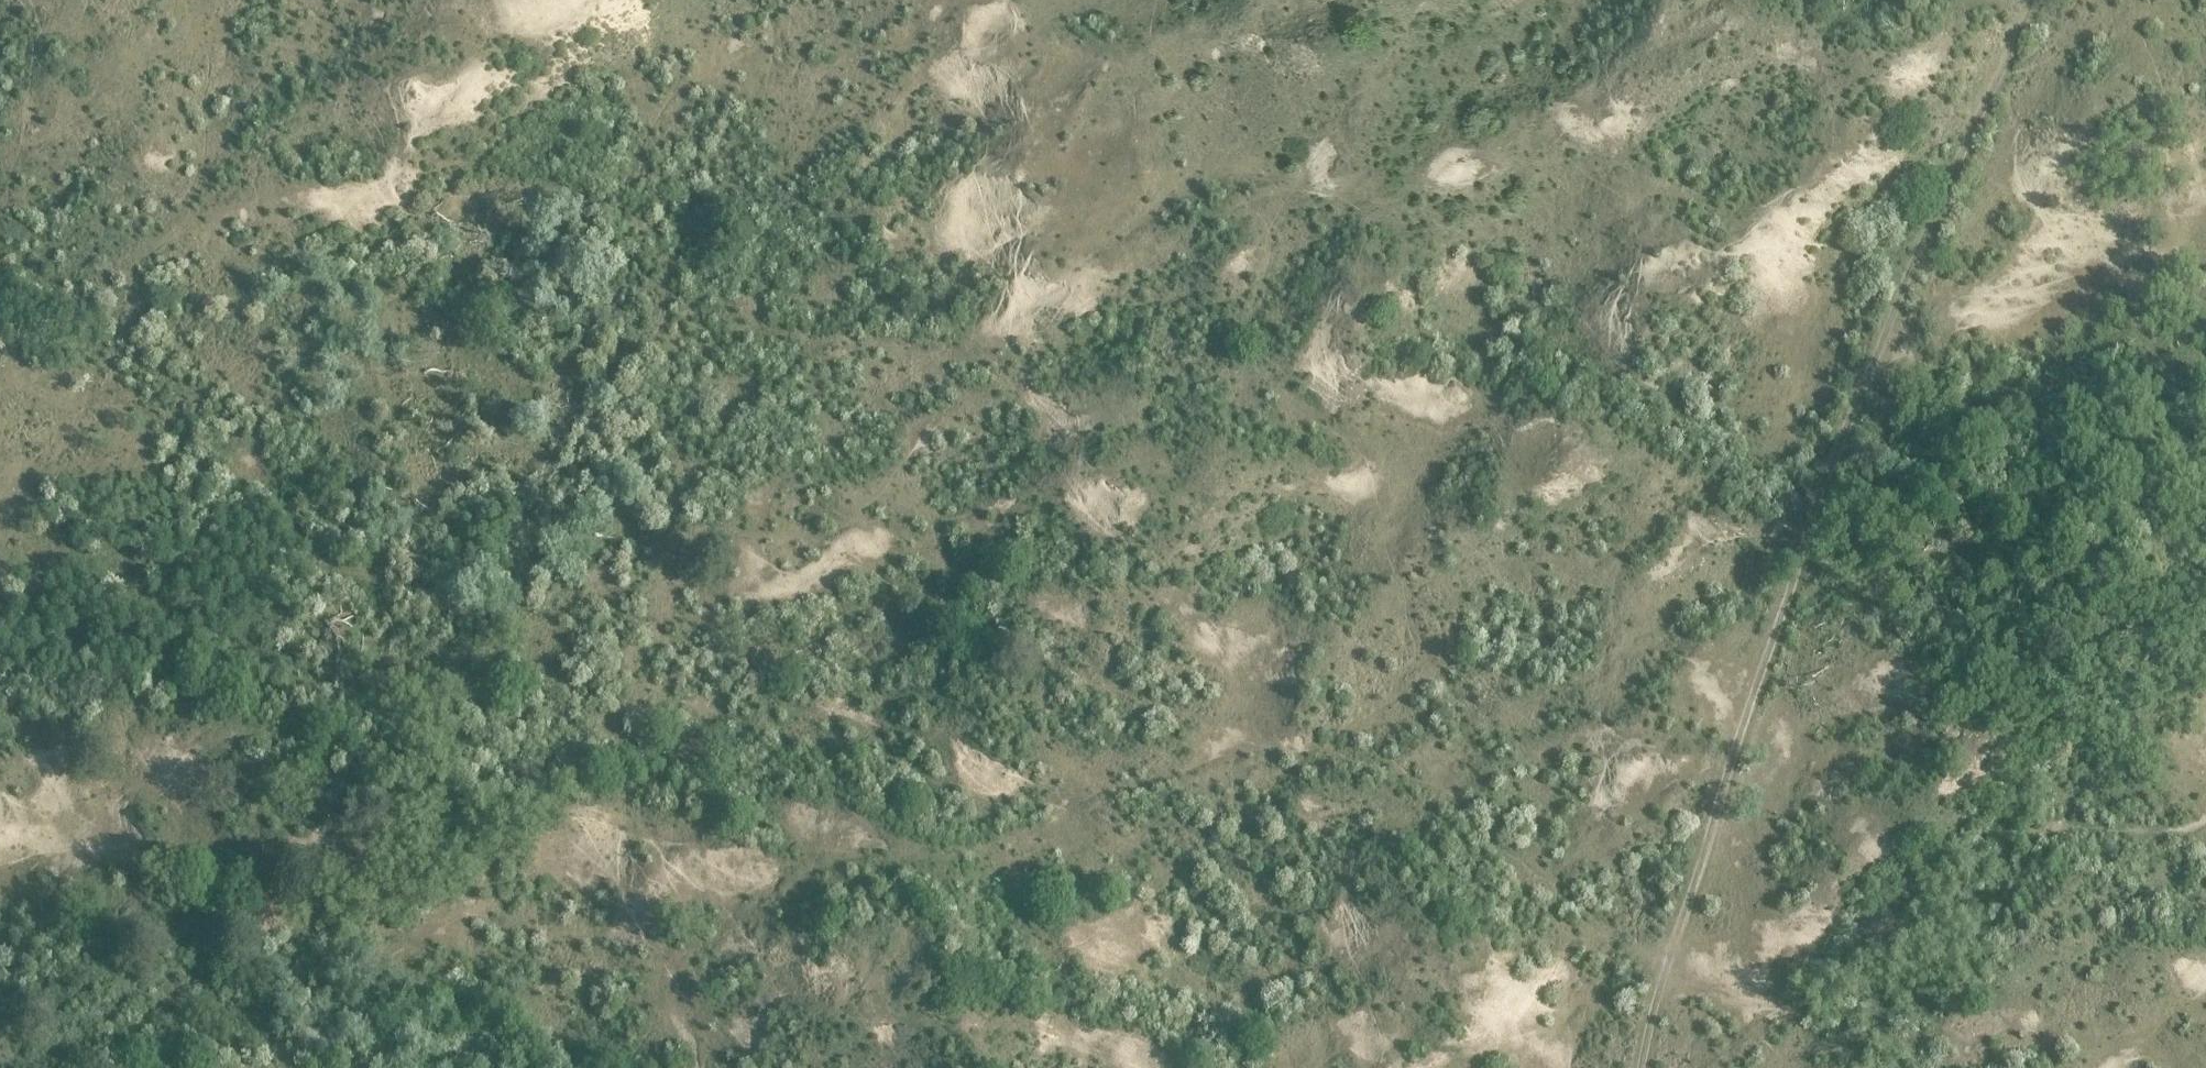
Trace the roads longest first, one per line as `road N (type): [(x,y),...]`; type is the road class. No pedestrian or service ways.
road 1 (track): [(1639,1067),(1837,465),(2031,0)]

